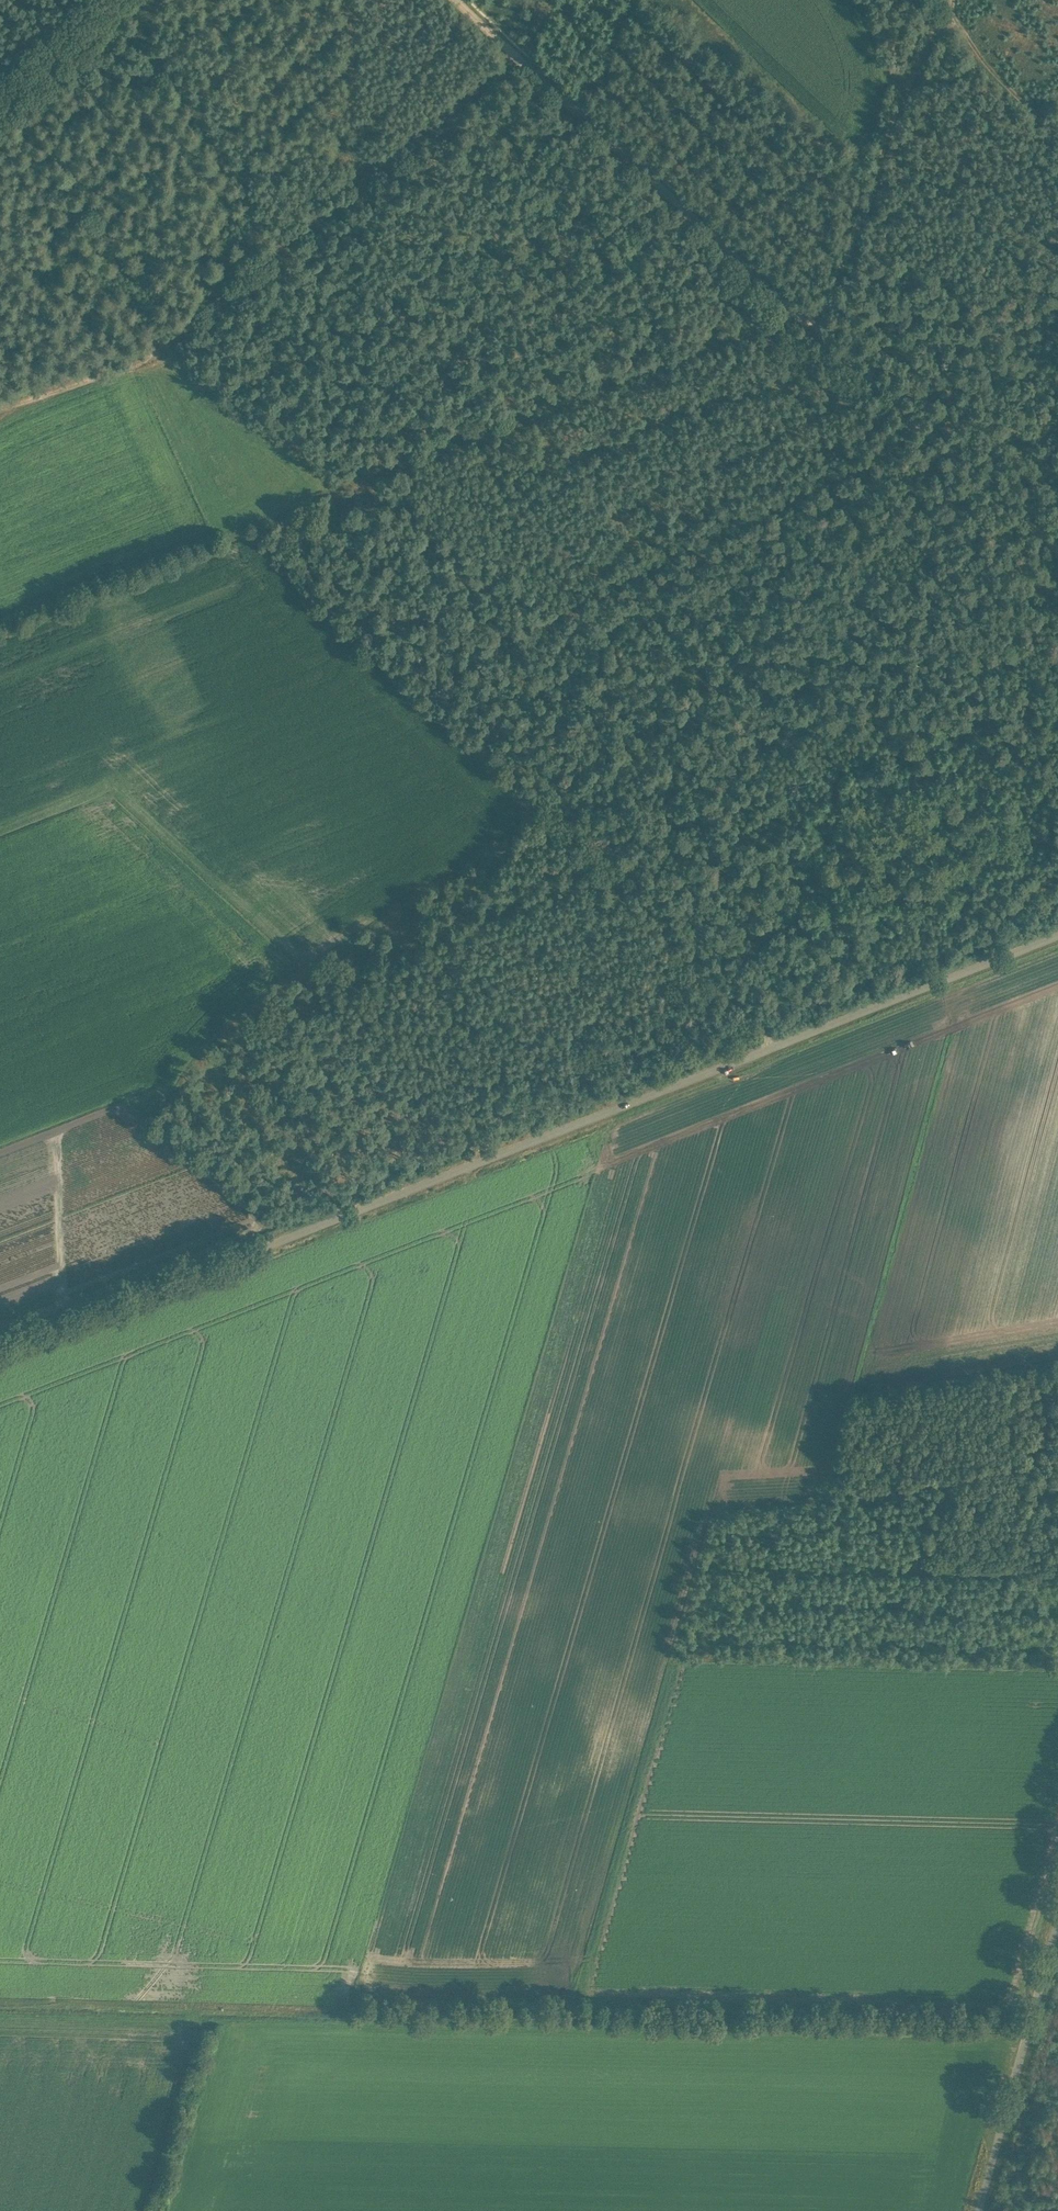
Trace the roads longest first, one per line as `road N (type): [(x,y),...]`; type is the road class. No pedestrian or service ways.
road 1 (unclassified): [(0,1344),(1057,938)]
road 2 (track): [(1057,557),(456,0)]
road 3 (track): [(948,0),(890,115),(869,192),(808,326)]
road 4 (unclassified): [(1057,1926),(981,2210)]

